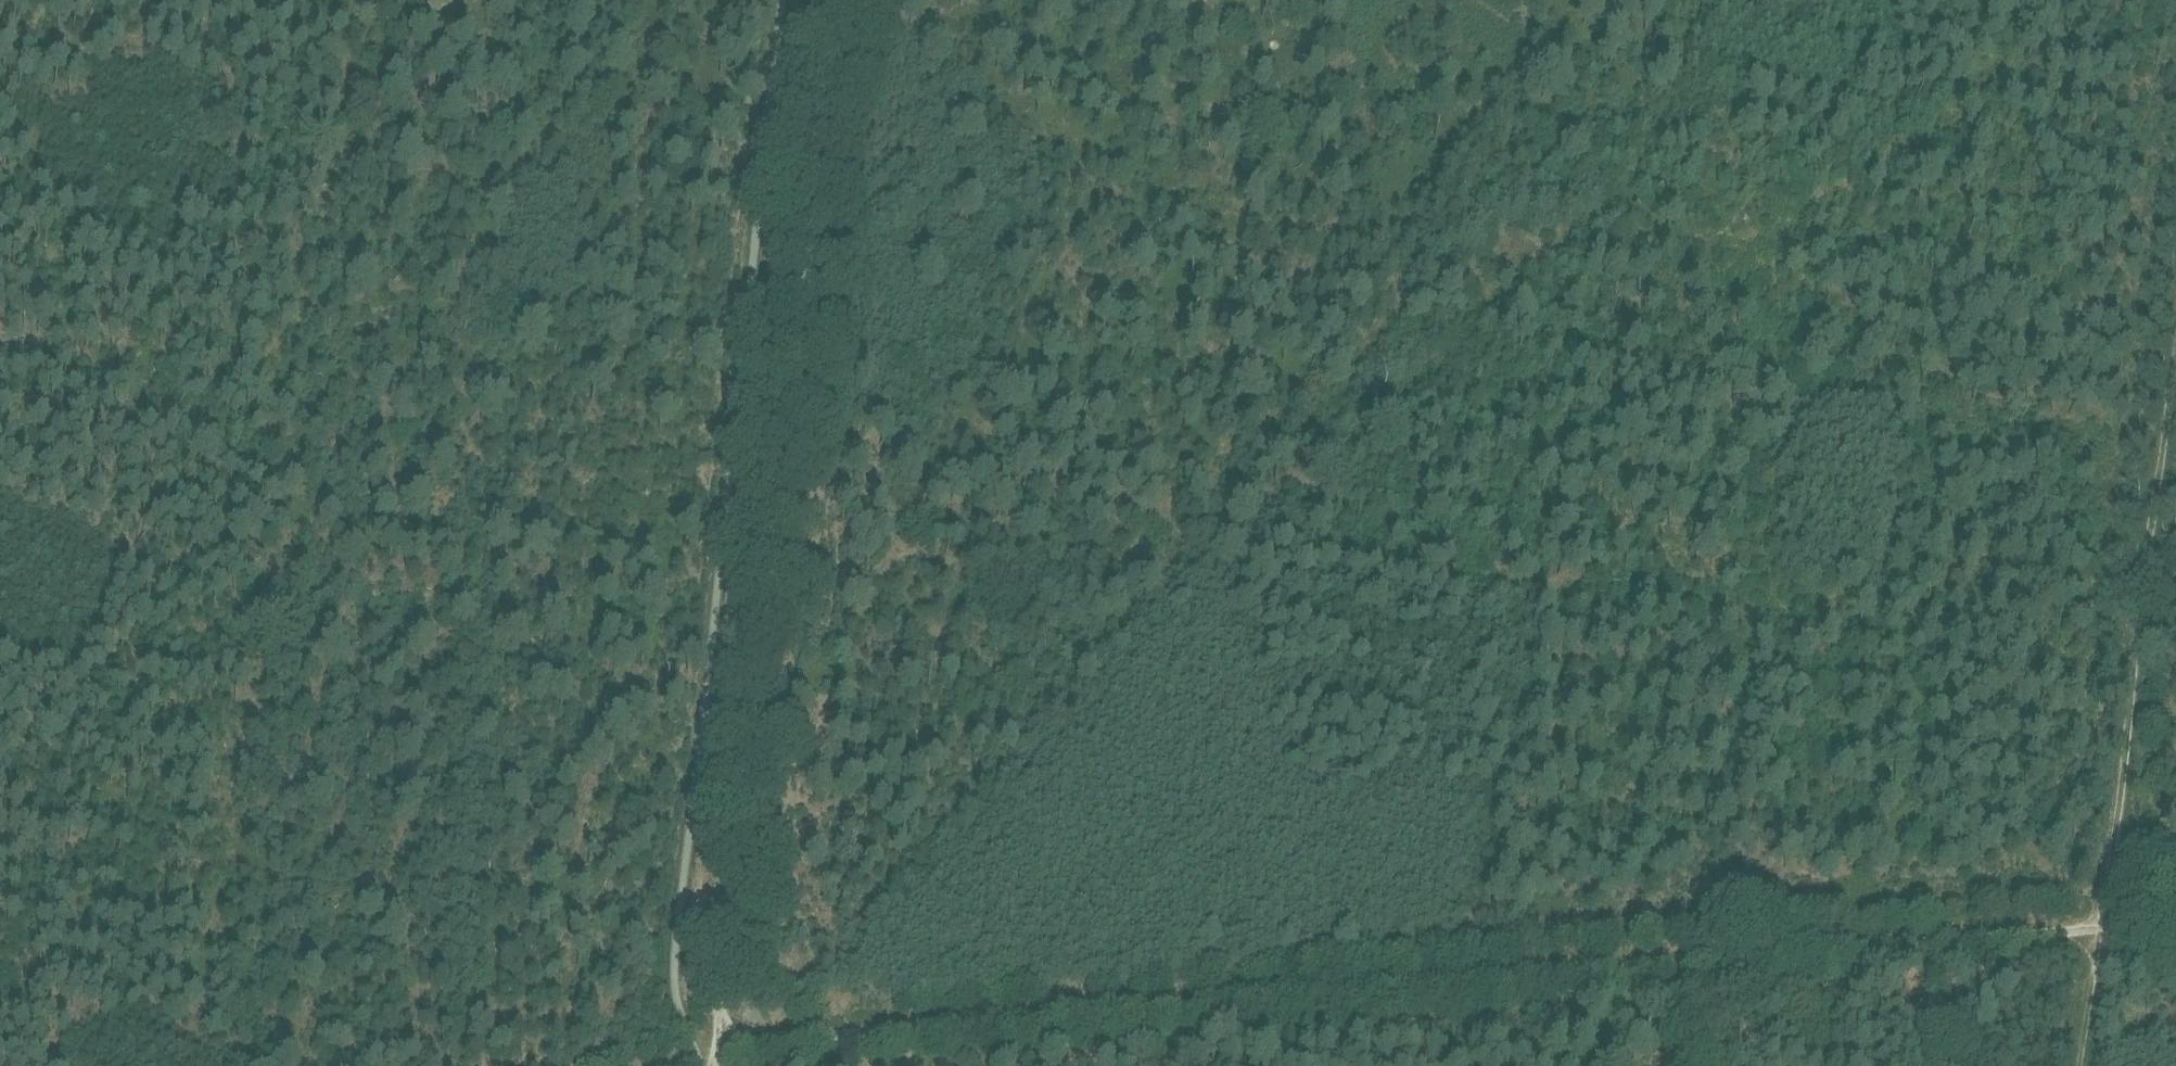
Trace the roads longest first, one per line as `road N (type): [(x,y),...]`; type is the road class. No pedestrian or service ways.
road 1 (track): [(721,1037),(2095,922),(2175,284)]
road 2 (track): [(837,0),(717,1003),(721,1037)]
road 3 (track): [(2077,1065),(2095,922),(2175,916)]

